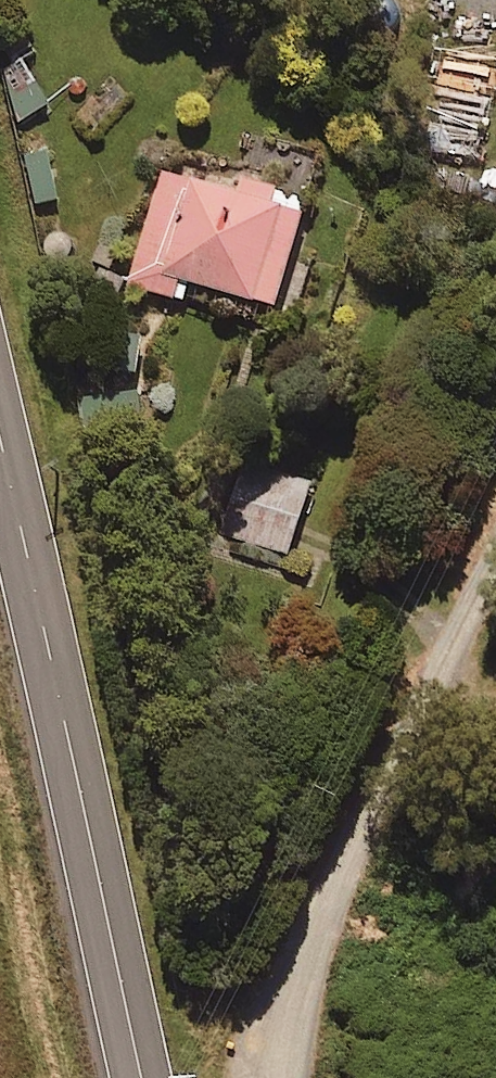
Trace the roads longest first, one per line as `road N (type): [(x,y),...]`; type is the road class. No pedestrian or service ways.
road 1 (secondary): [(0,441),(144,1077)]
road 2 (residential): [(287,1077),(305,980),(340,876),(495,555)]

